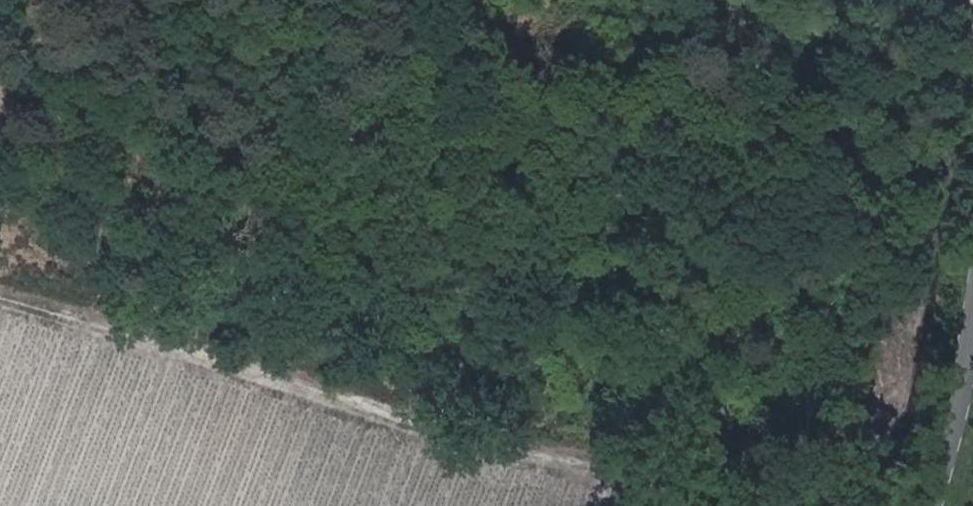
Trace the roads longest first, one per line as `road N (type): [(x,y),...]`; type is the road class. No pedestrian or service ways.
road 1 (tertiary): [(928,505),(972,349)]

